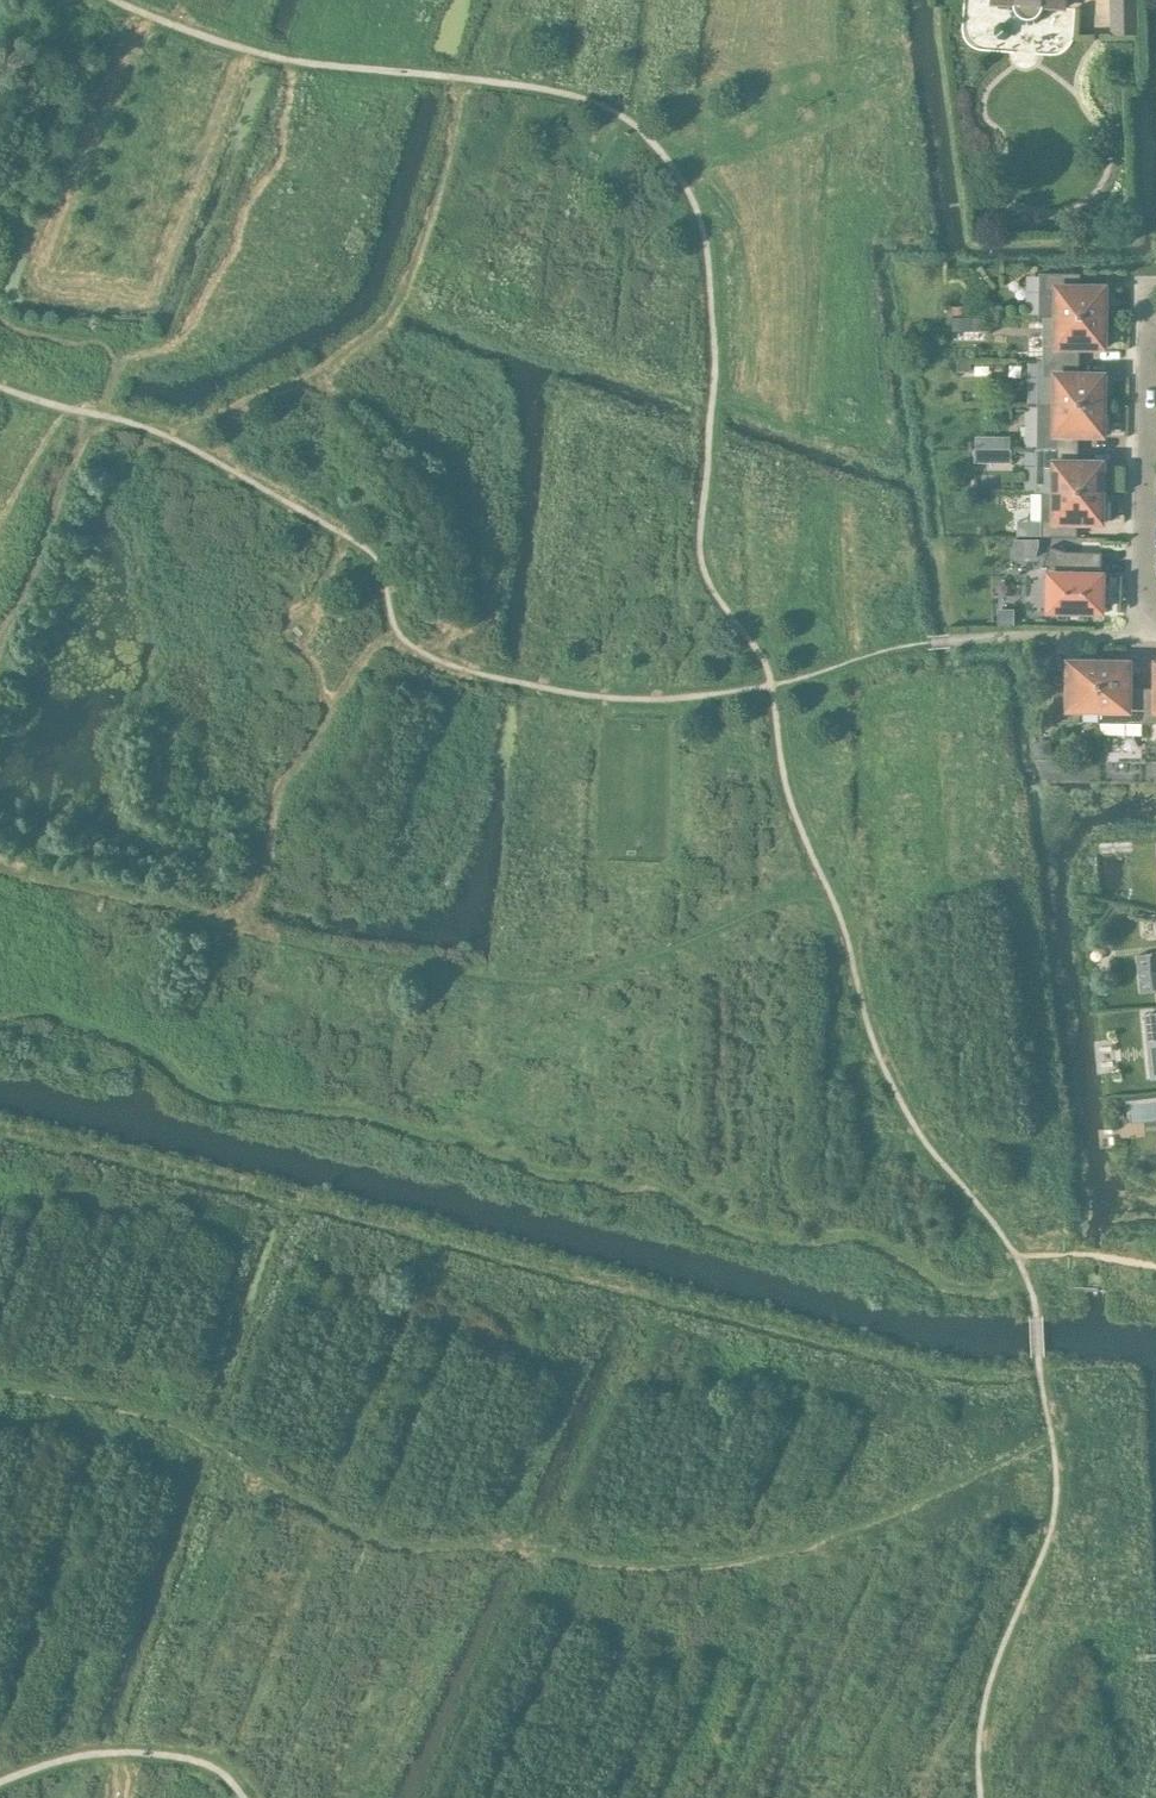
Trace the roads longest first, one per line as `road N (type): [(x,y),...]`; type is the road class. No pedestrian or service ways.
road 1 (residential): [(1155,611),(1146,590),(1149,341),(1155,329)]

